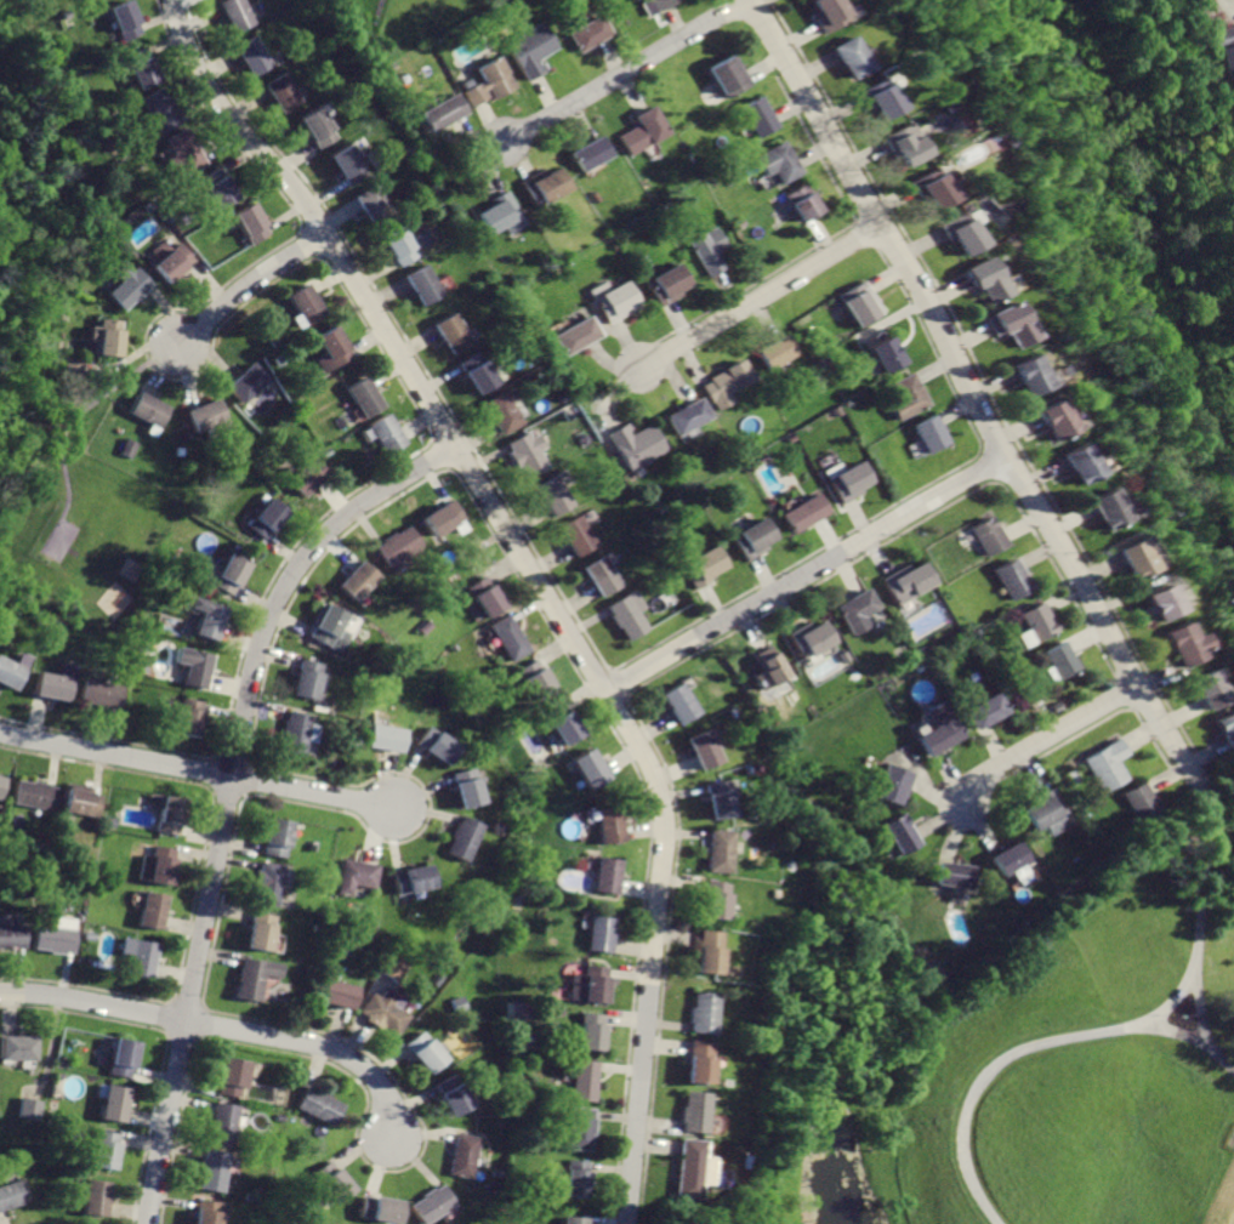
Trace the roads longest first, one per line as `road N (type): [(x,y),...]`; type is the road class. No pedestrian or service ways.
road 1 (residential): [(174,0),(201,72),(232,118),(311,200),(653,769),(667,847),(625,1223)]
road 2 (residential): [(747,0),(1201,799)]
road 3 (residential): [(456,443),(318,539),(260,631),(149,1223)]
road 4 (residential): [(608,691),(1002,459)]
road 5 (residential): [(0,995),(80,1001),(334,1051),(381,1086),(392,1142)]
road 6 (residential): [(0,731),(396,809)]
road 7 (residential): [(881,223),(637,363)]
road 8 (residential): [(504,140),(747,0)]
road 9 (residential): [(1136,687),(1002,763),(963,804)]
road 10 (residential): [(181,347),(243,292),(331,235)]

